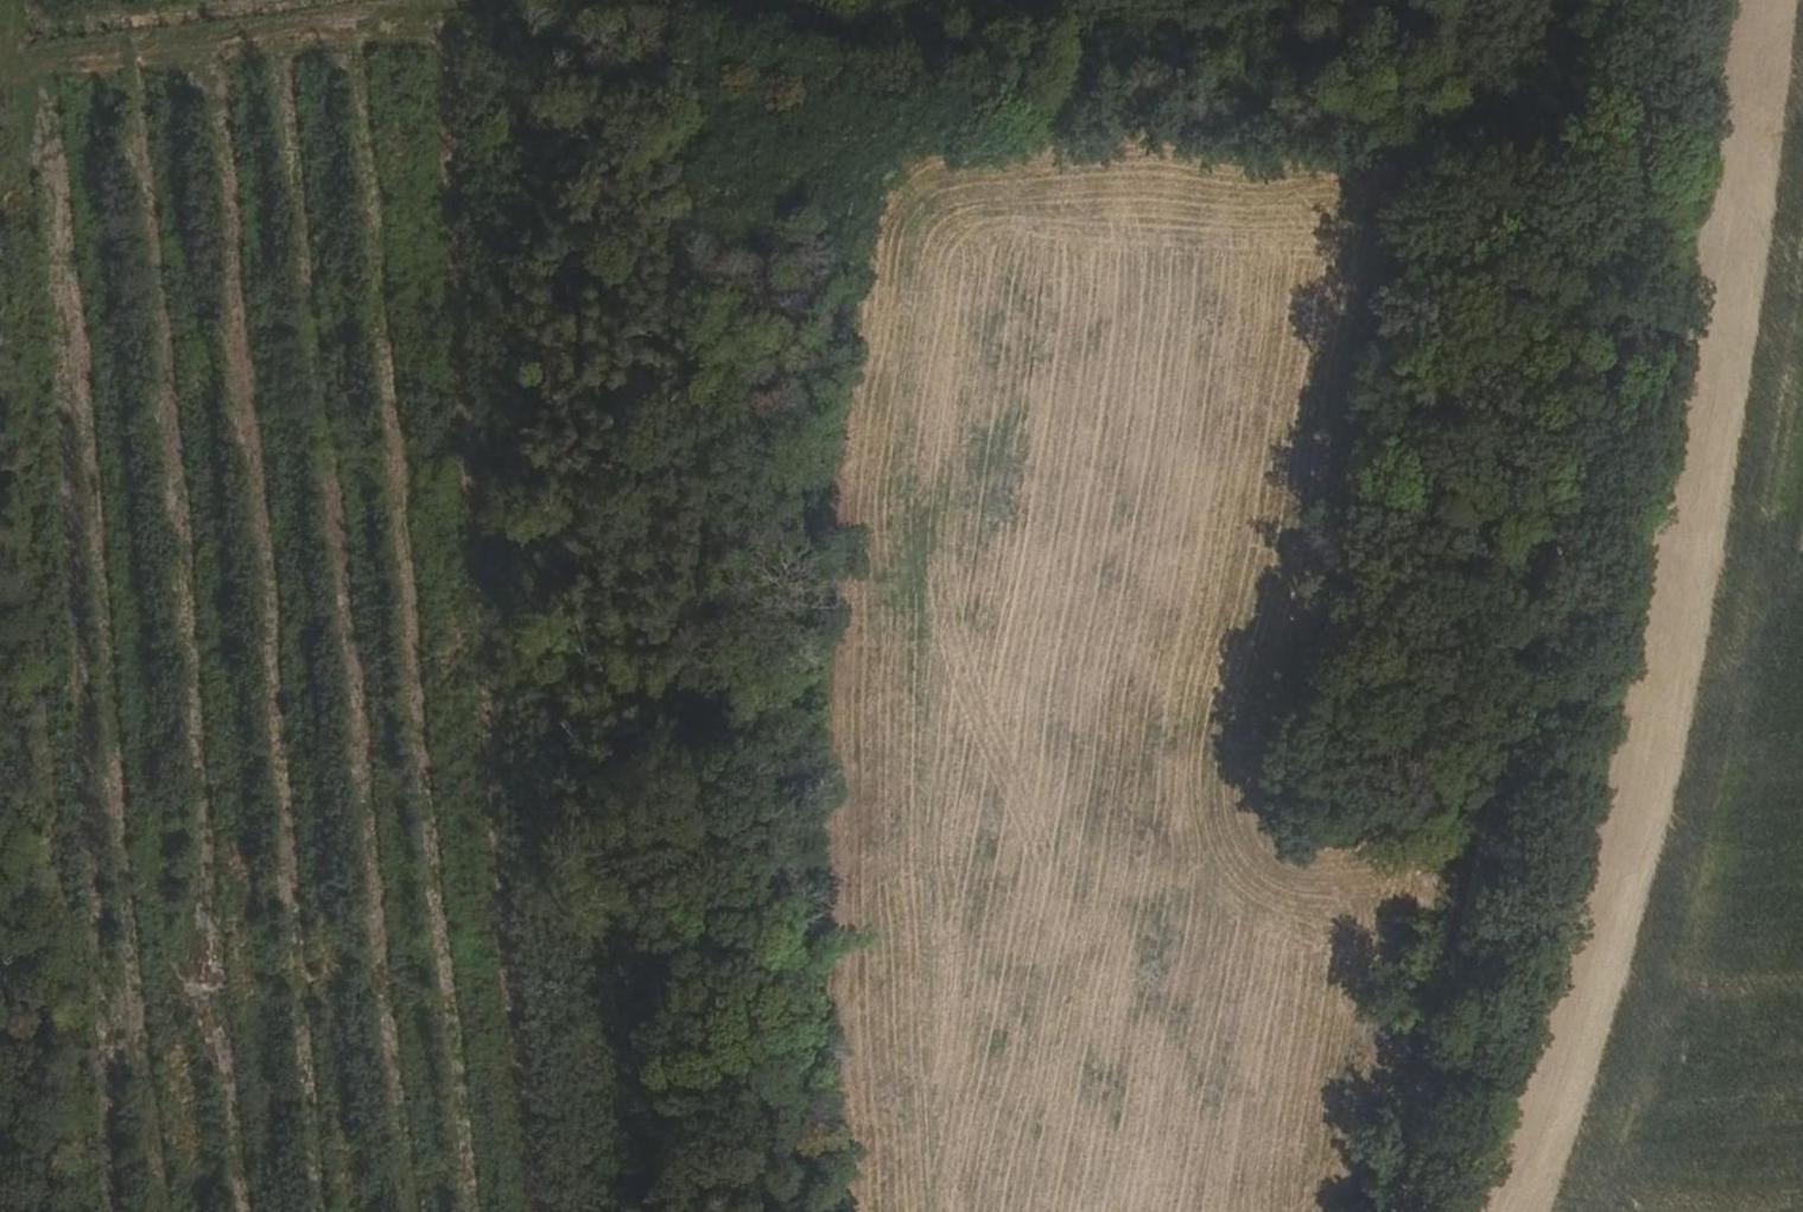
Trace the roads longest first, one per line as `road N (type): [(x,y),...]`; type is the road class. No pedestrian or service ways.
road 1 (track): [(1378,1211),(1468,940),(1629,197),(1655,0)]

